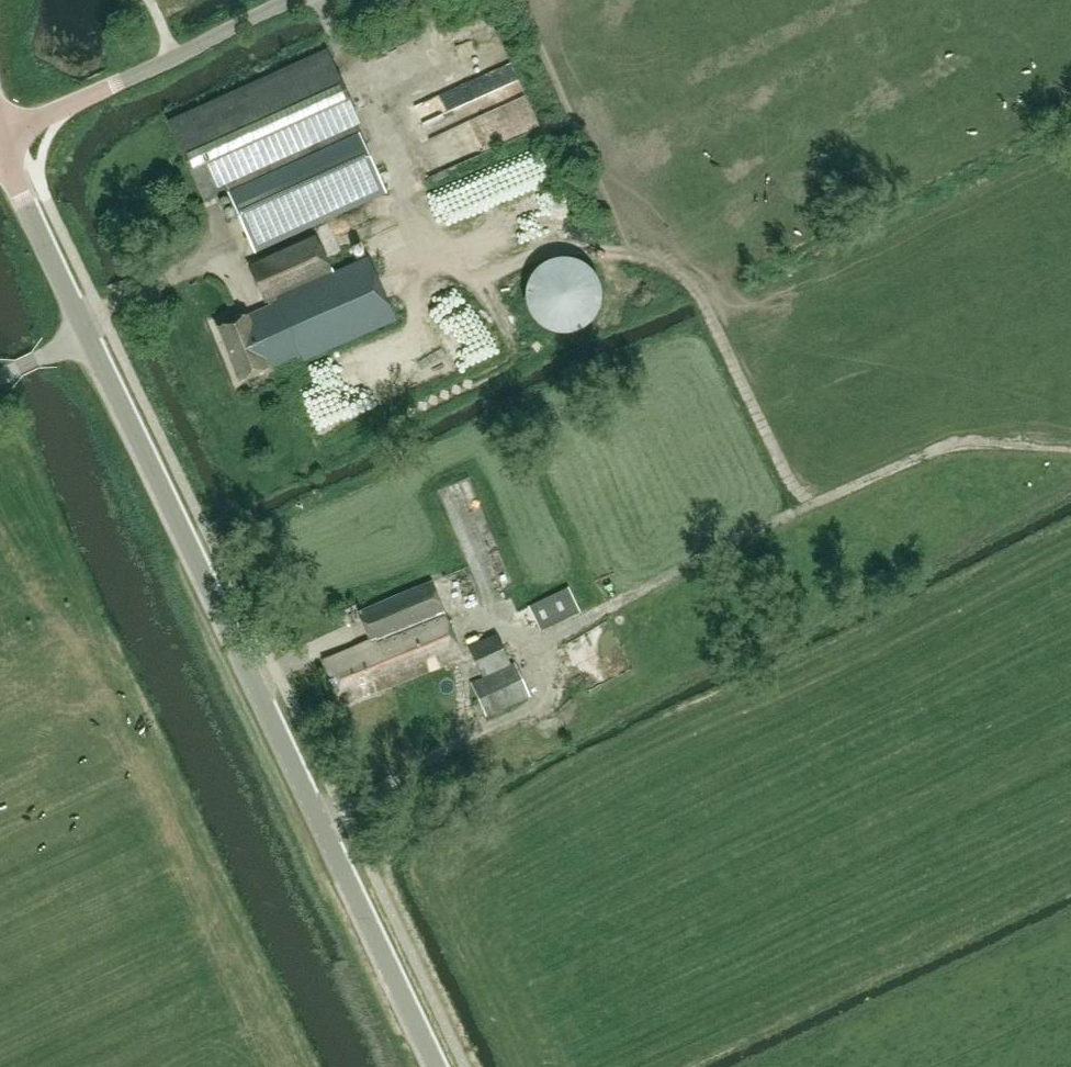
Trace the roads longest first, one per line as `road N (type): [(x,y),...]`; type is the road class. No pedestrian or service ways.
road 1 (unclassified): [(435,1066),(0,155)]
road 2 (unclassified): [(0,138),(296,0)]

